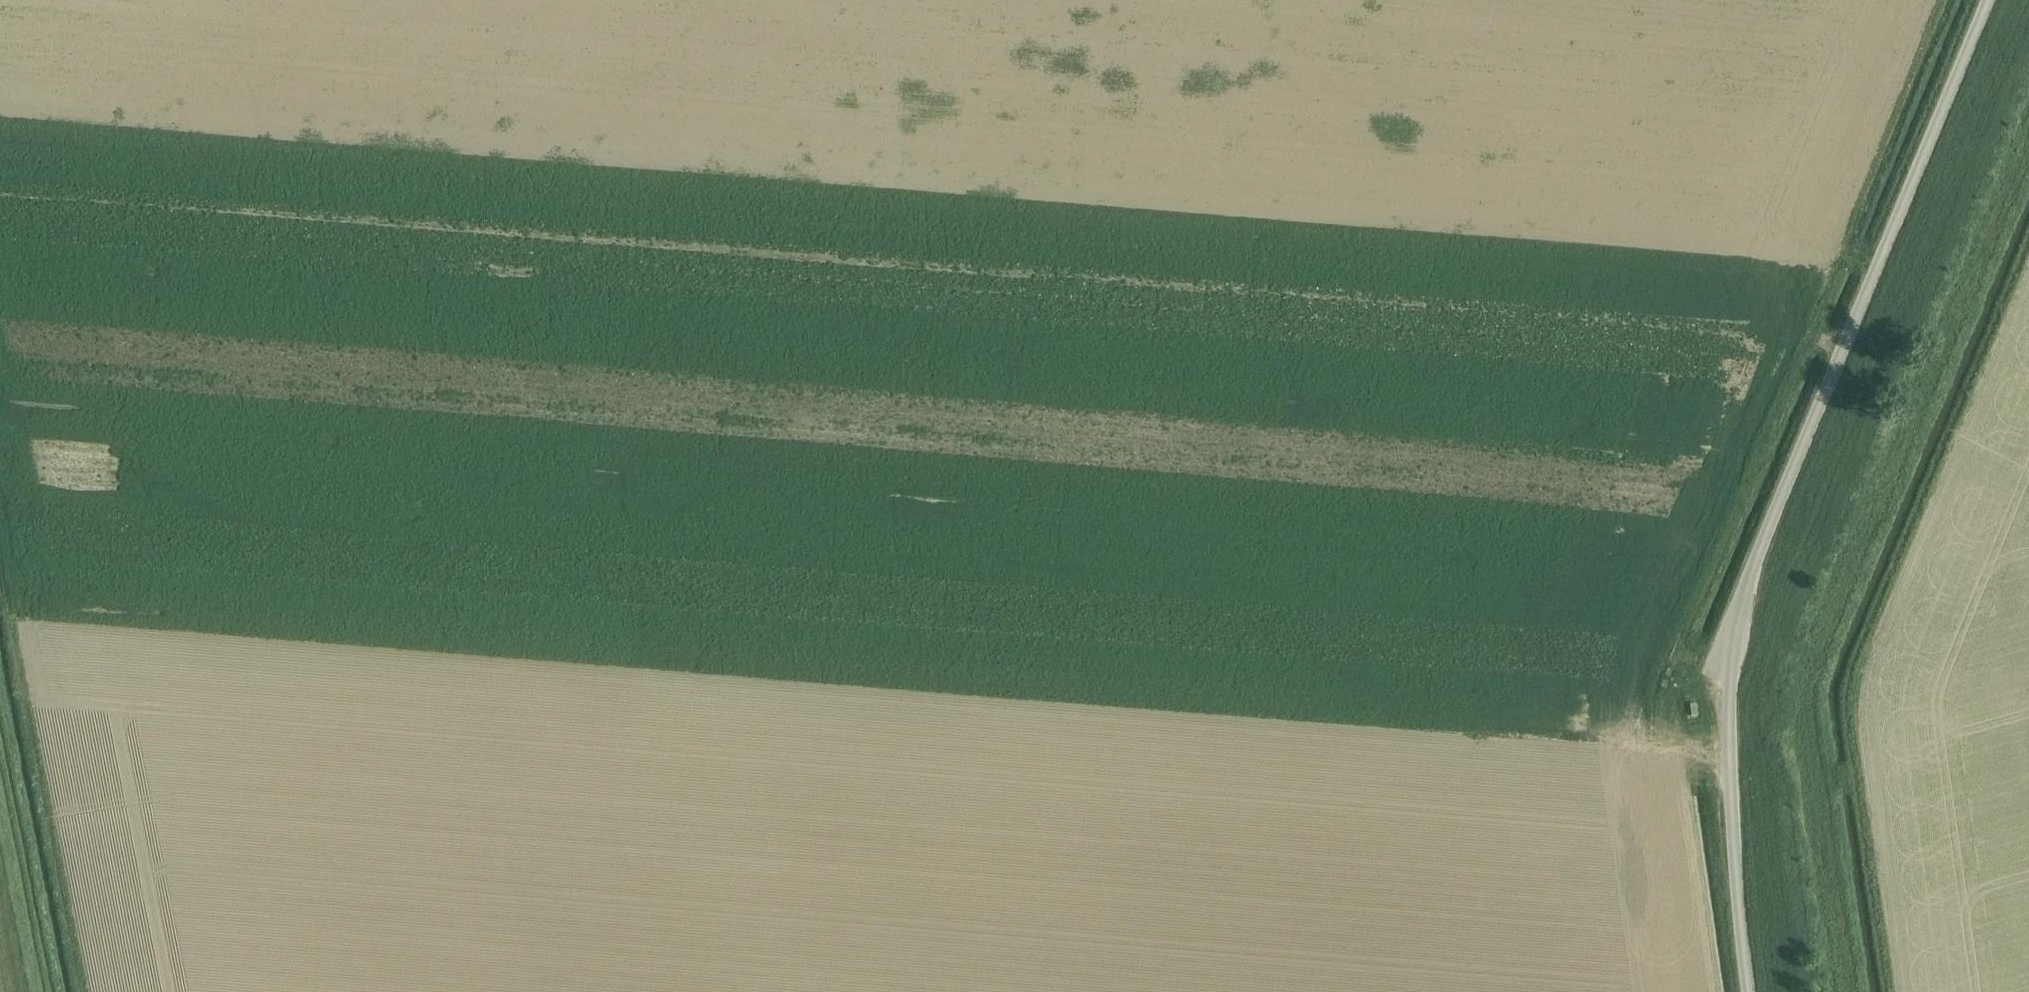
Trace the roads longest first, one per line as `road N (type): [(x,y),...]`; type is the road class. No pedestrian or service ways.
road 1 (unclassified): [(1749,991),(1730,762),(1730,685),(1749,583),(1989,0)]
road 2 (track): [(0,749),(48,991)]

